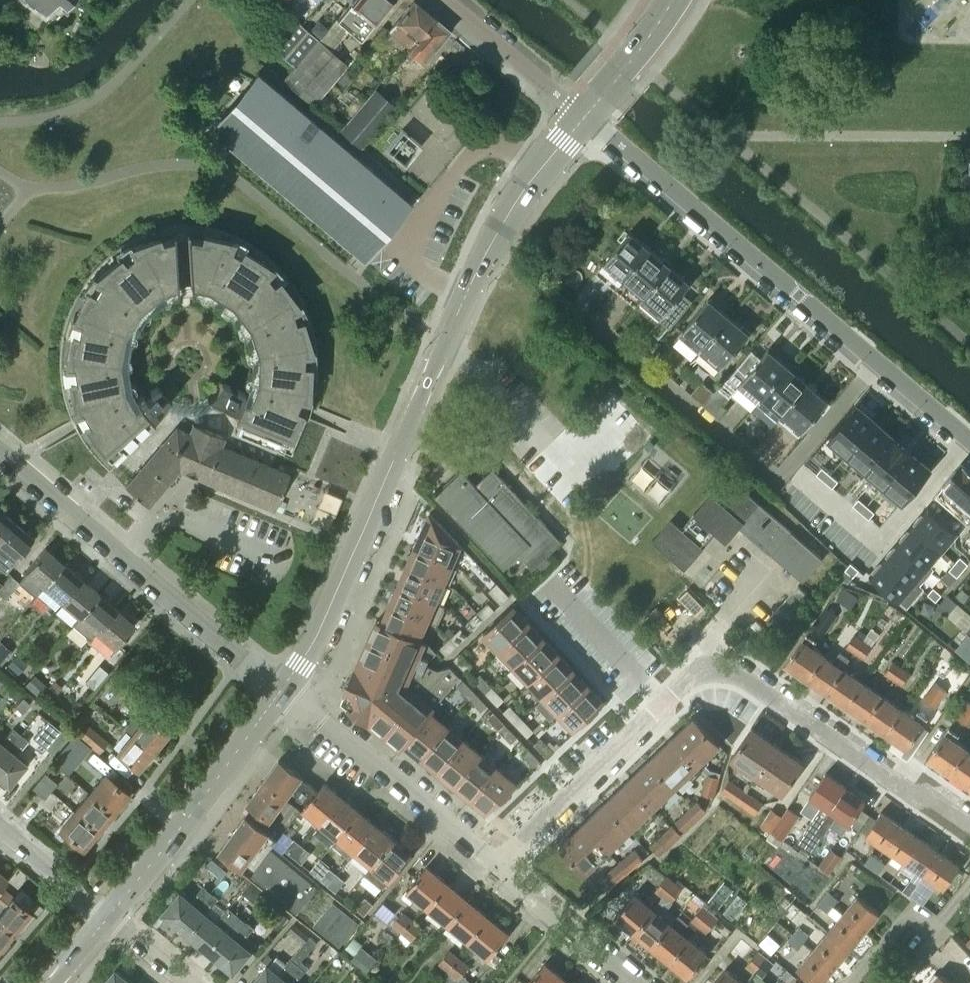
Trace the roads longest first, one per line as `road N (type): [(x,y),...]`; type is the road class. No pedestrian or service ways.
road 1 (tertiary): [(285,693),(311,659),(492,247),(584,118)]
road 2 (residential): [(969,442),(584,118)]
road 3 (residential): [(285,693),(0,452)]
road 4 (residential): [(969,824),(922,788),(877,774),(764,687),(718,672)]
road 5 (residential): [(495,865),(718,672)]
road 6 (tertiary): [(113,919),(285,693)]
road 7 (residential): [(495,865),(285,693)]
road 8 (residential): [(584,118),(445,0)]
road 9 (residential): [(634,982),(495,865)]
road 10 (tertiary): [(584,118),(674,0)]
road 11 (residential): [(0,826),(113,919)]

